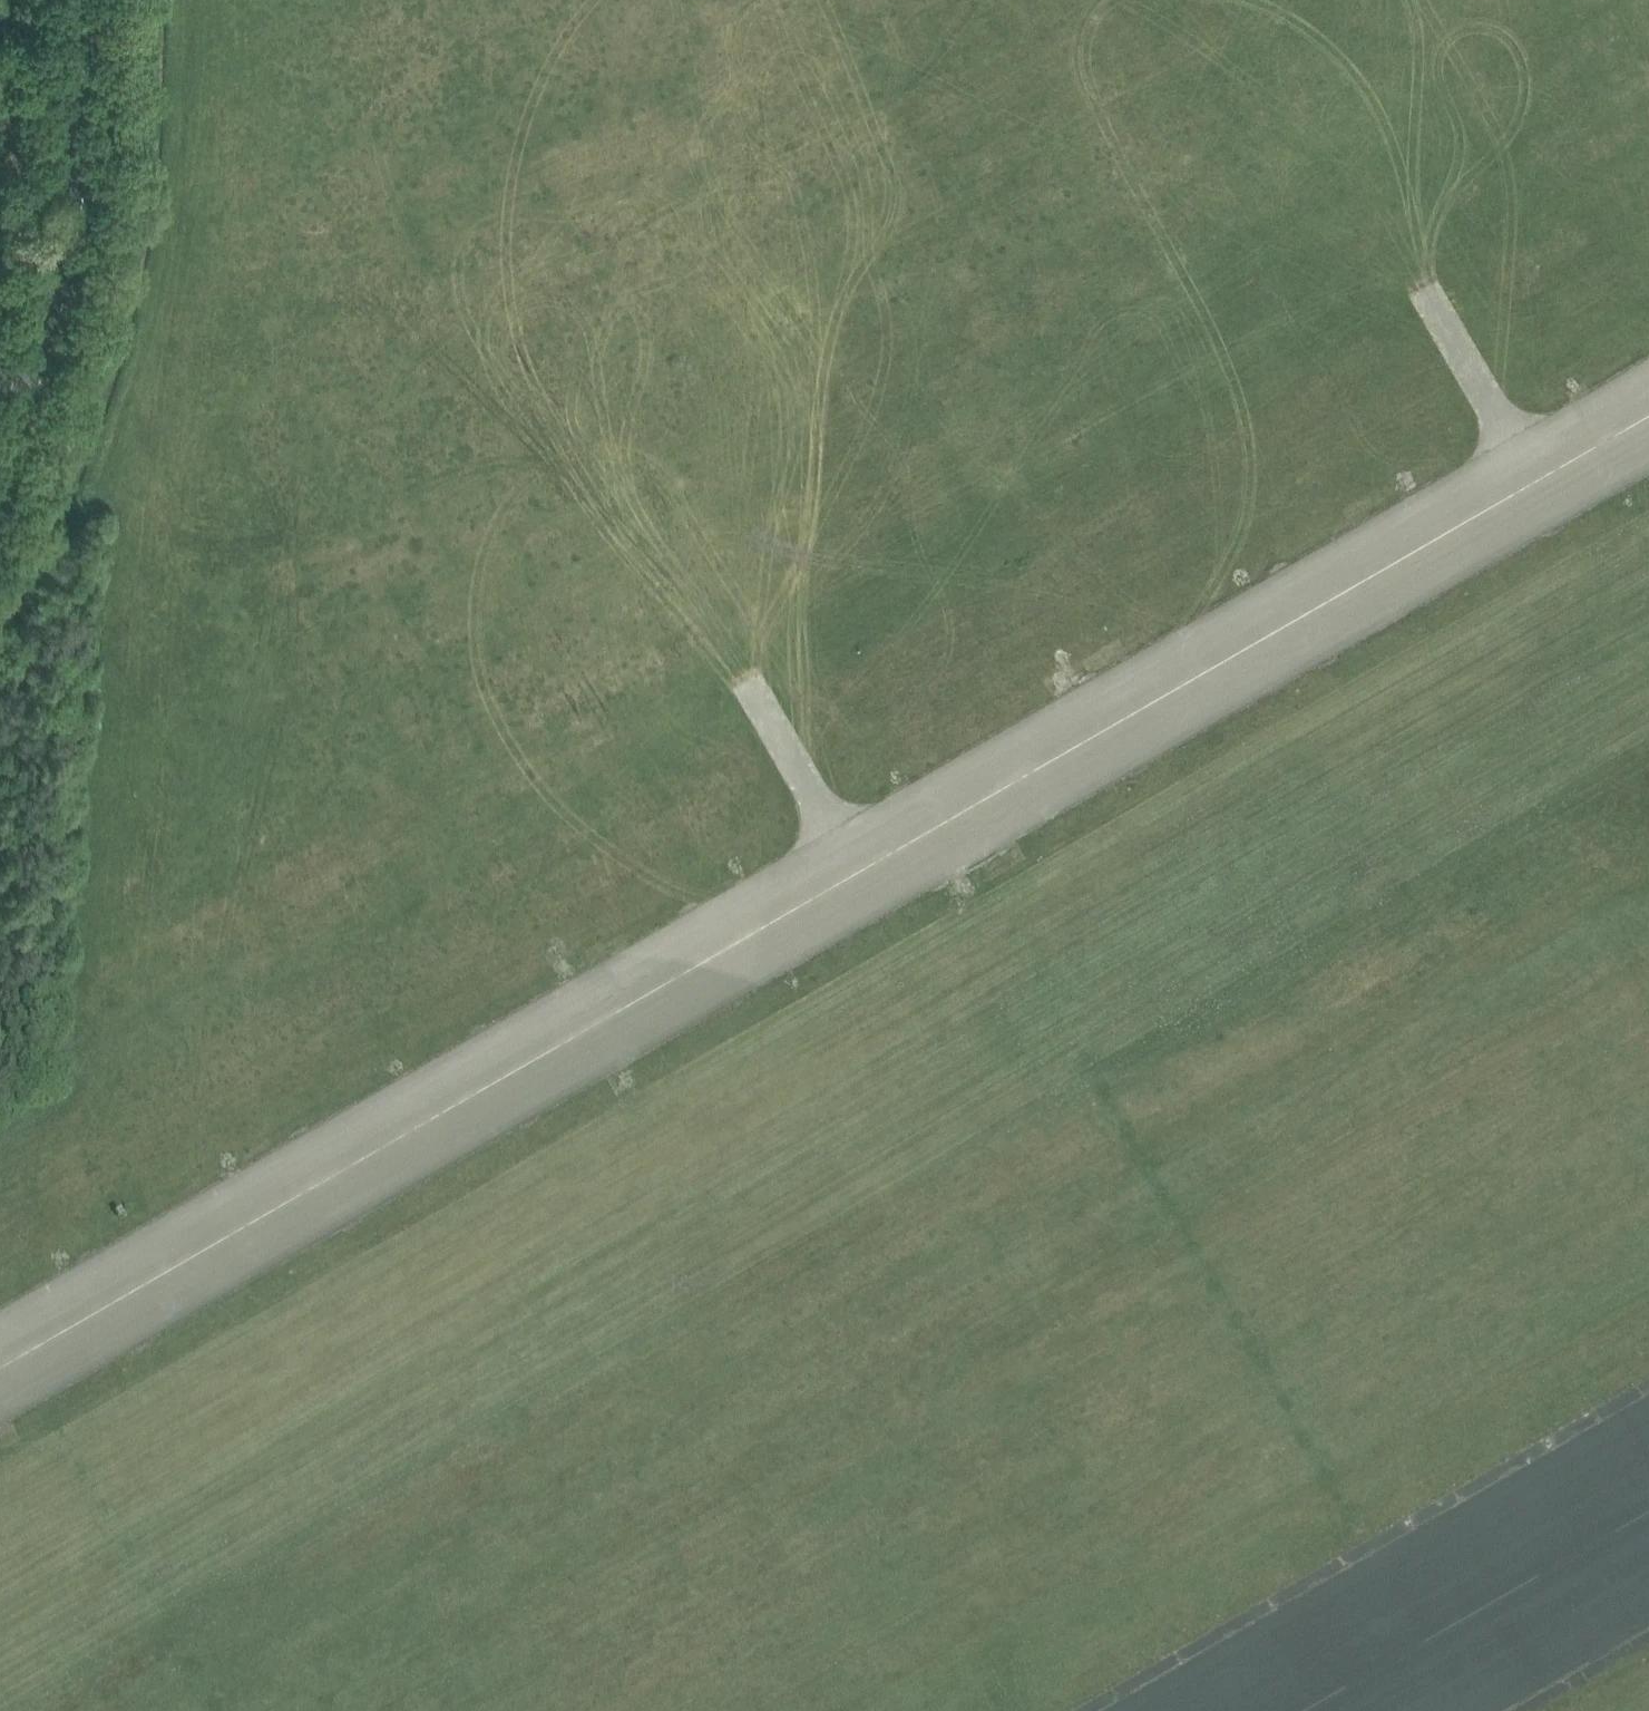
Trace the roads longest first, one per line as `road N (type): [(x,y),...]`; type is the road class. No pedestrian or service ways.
road 1 (unclassified): [(0,460),(37,361),(70,207),(81,0)]

